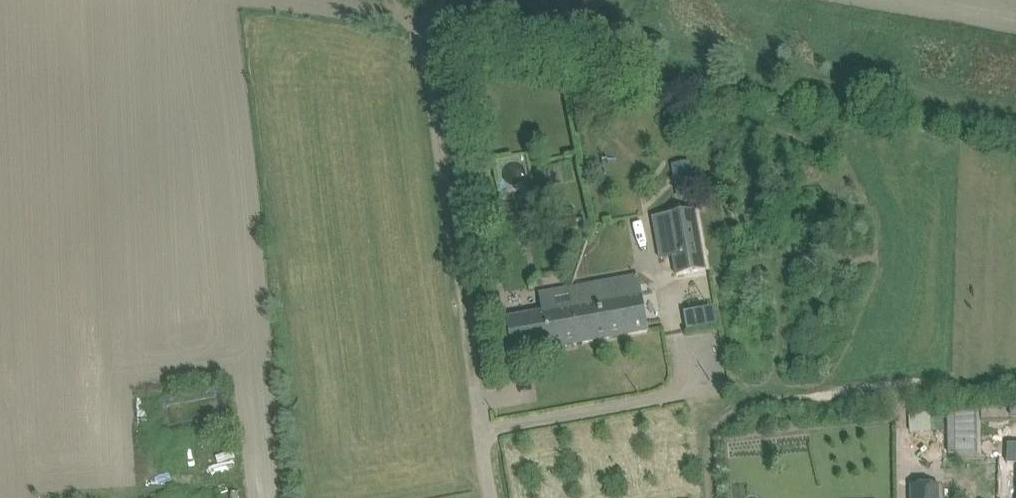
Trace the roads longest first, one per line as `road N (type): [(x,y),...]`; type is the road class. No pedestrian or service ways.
road 1 (unclassified): [(497,497),(439,92)]

